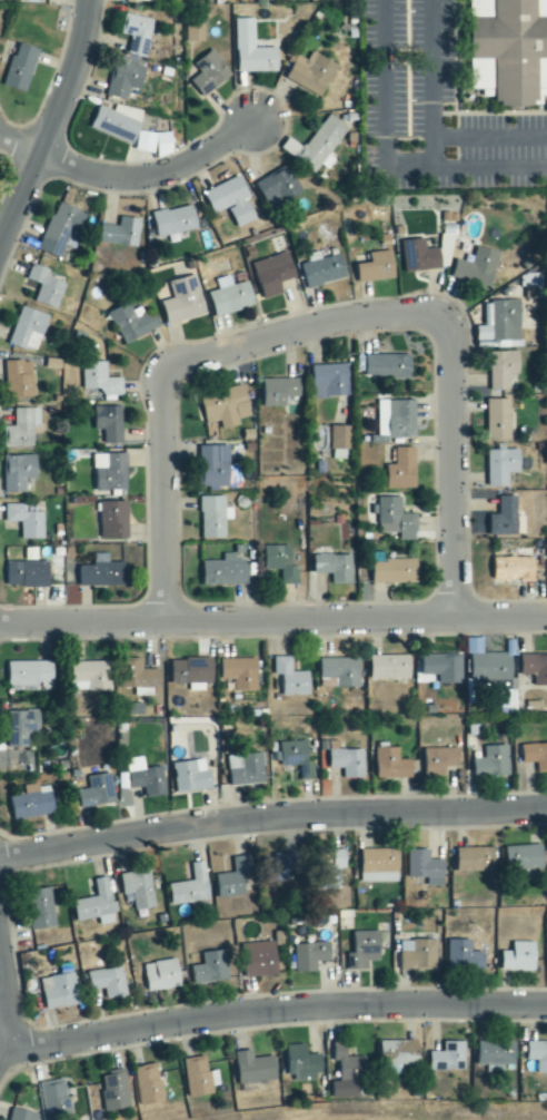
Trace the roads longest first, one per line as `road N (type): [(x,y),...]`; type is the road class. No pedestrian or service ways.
road 1 (residential): [(162,622),(161,384),(170,367),(346,320),(429,315),(442,320),(450,336),(452,620)]
road 2 (residential): [(546,809),(223,823),(0,859)]
road 3 (residential): [(546,1007),(311,1008),(2,1048)]
road 4 (residential): [(0,624),(546,618)]
road 5 (residential): [(0,136),(96,176),(148,178),(258,121)]
road 6 (residential): [(0,249),(78,61),(90,0)]

